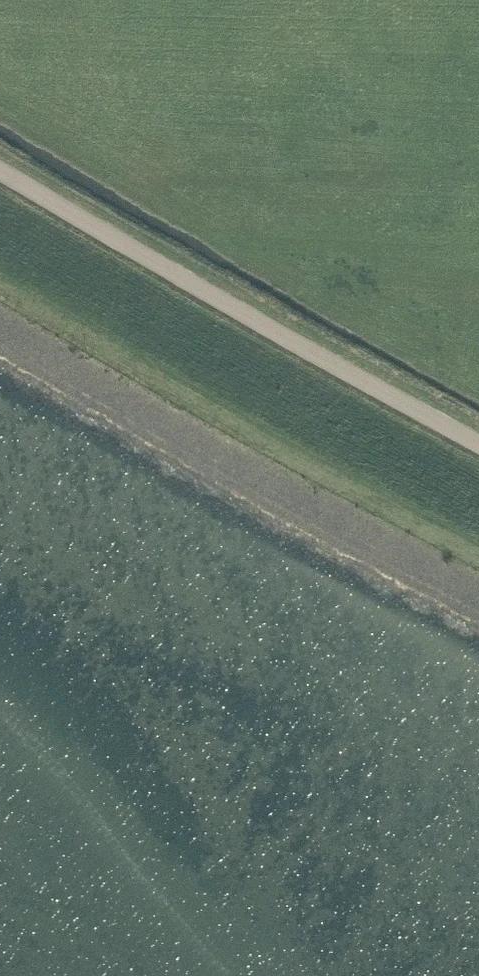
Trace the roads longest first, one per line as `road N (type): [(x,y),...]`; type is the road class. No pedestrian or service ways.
road 1 (unclassified): [(0,174),(478,446)]

